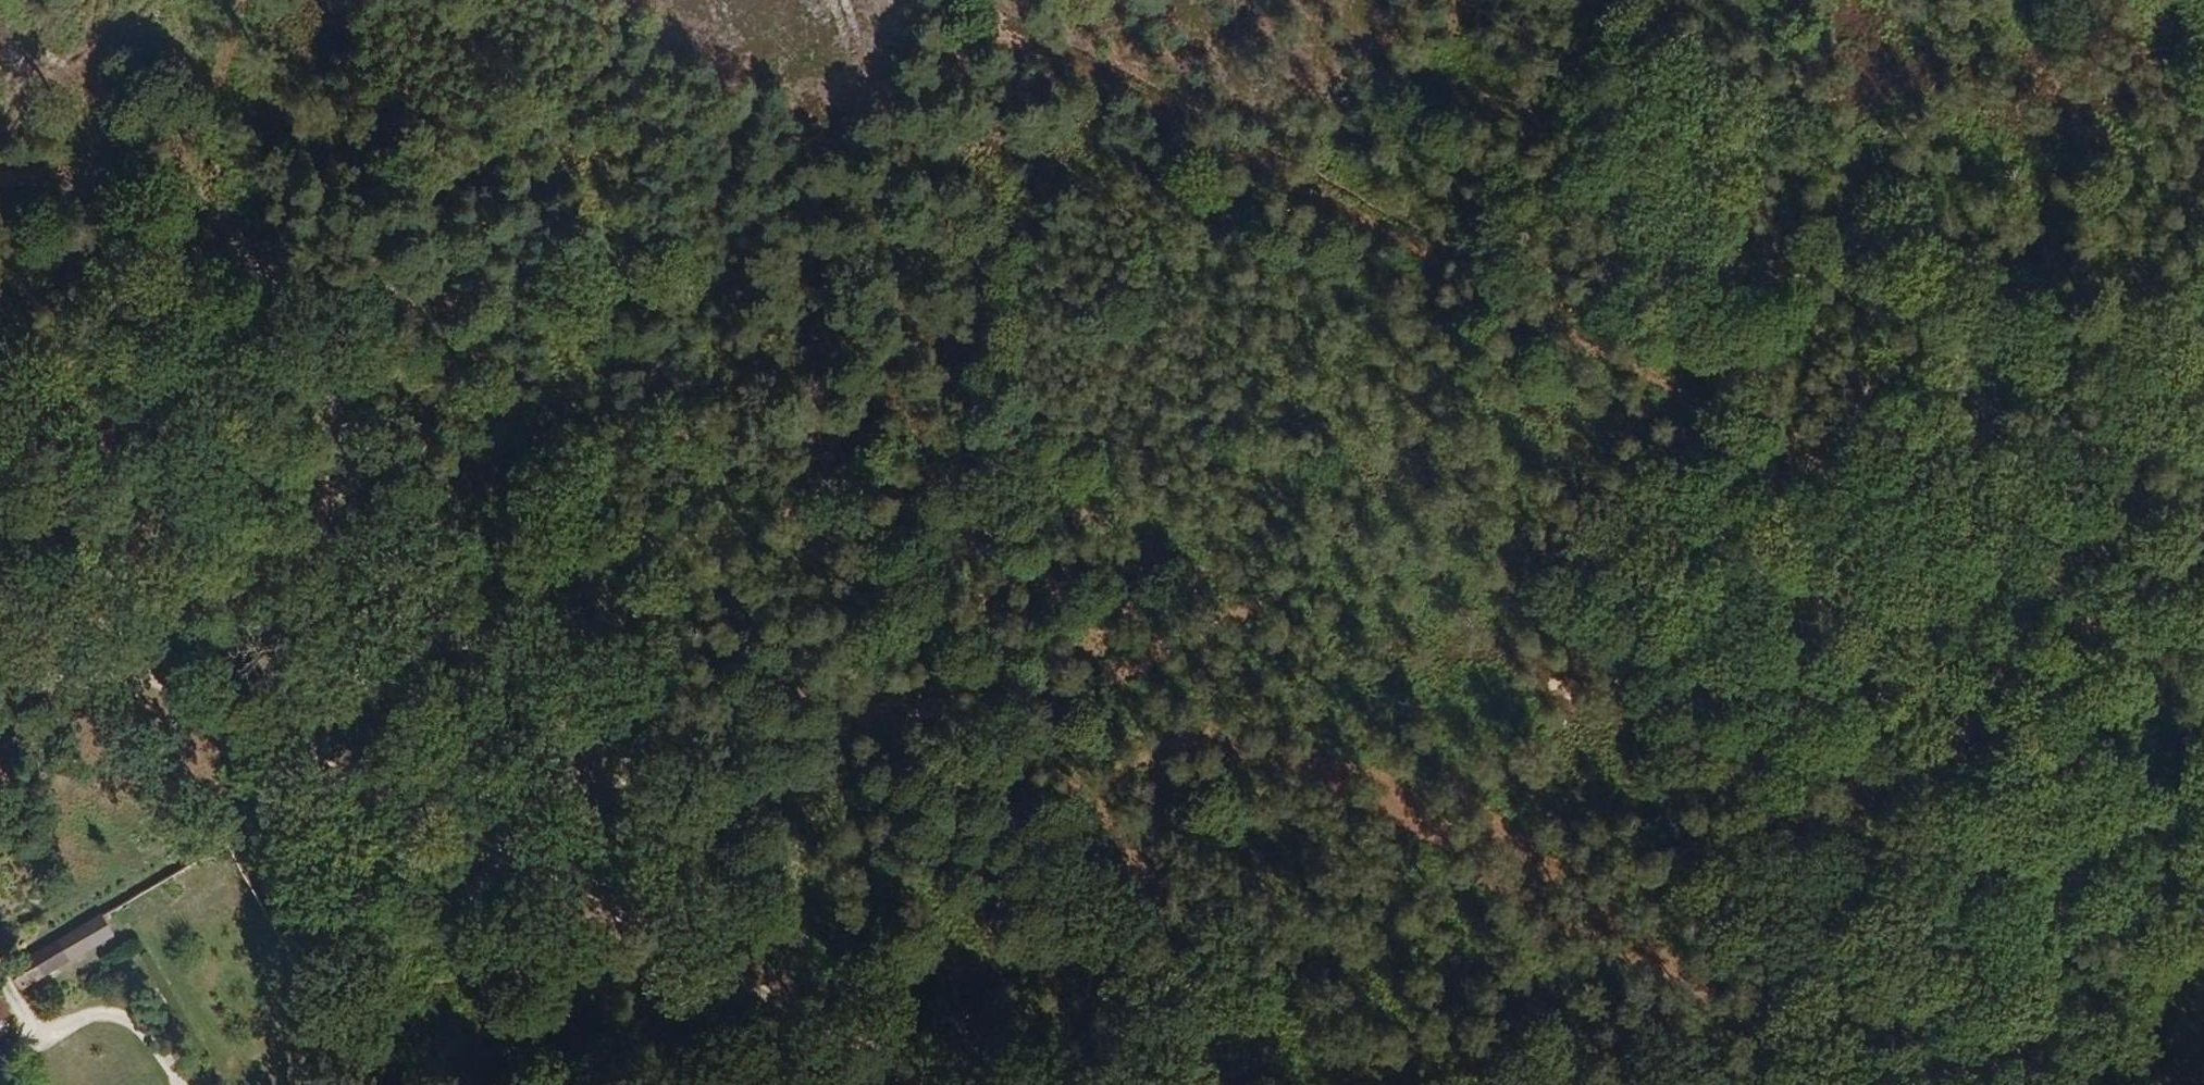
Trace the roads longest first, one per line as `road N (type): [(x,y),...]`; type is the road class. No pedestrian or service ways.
road 1 (track): [(0,710),(31,688),(95,680),(605,910),(925,1084)]
road 2 (track): [(1698,1084),(2062,578),(2203,360)]

